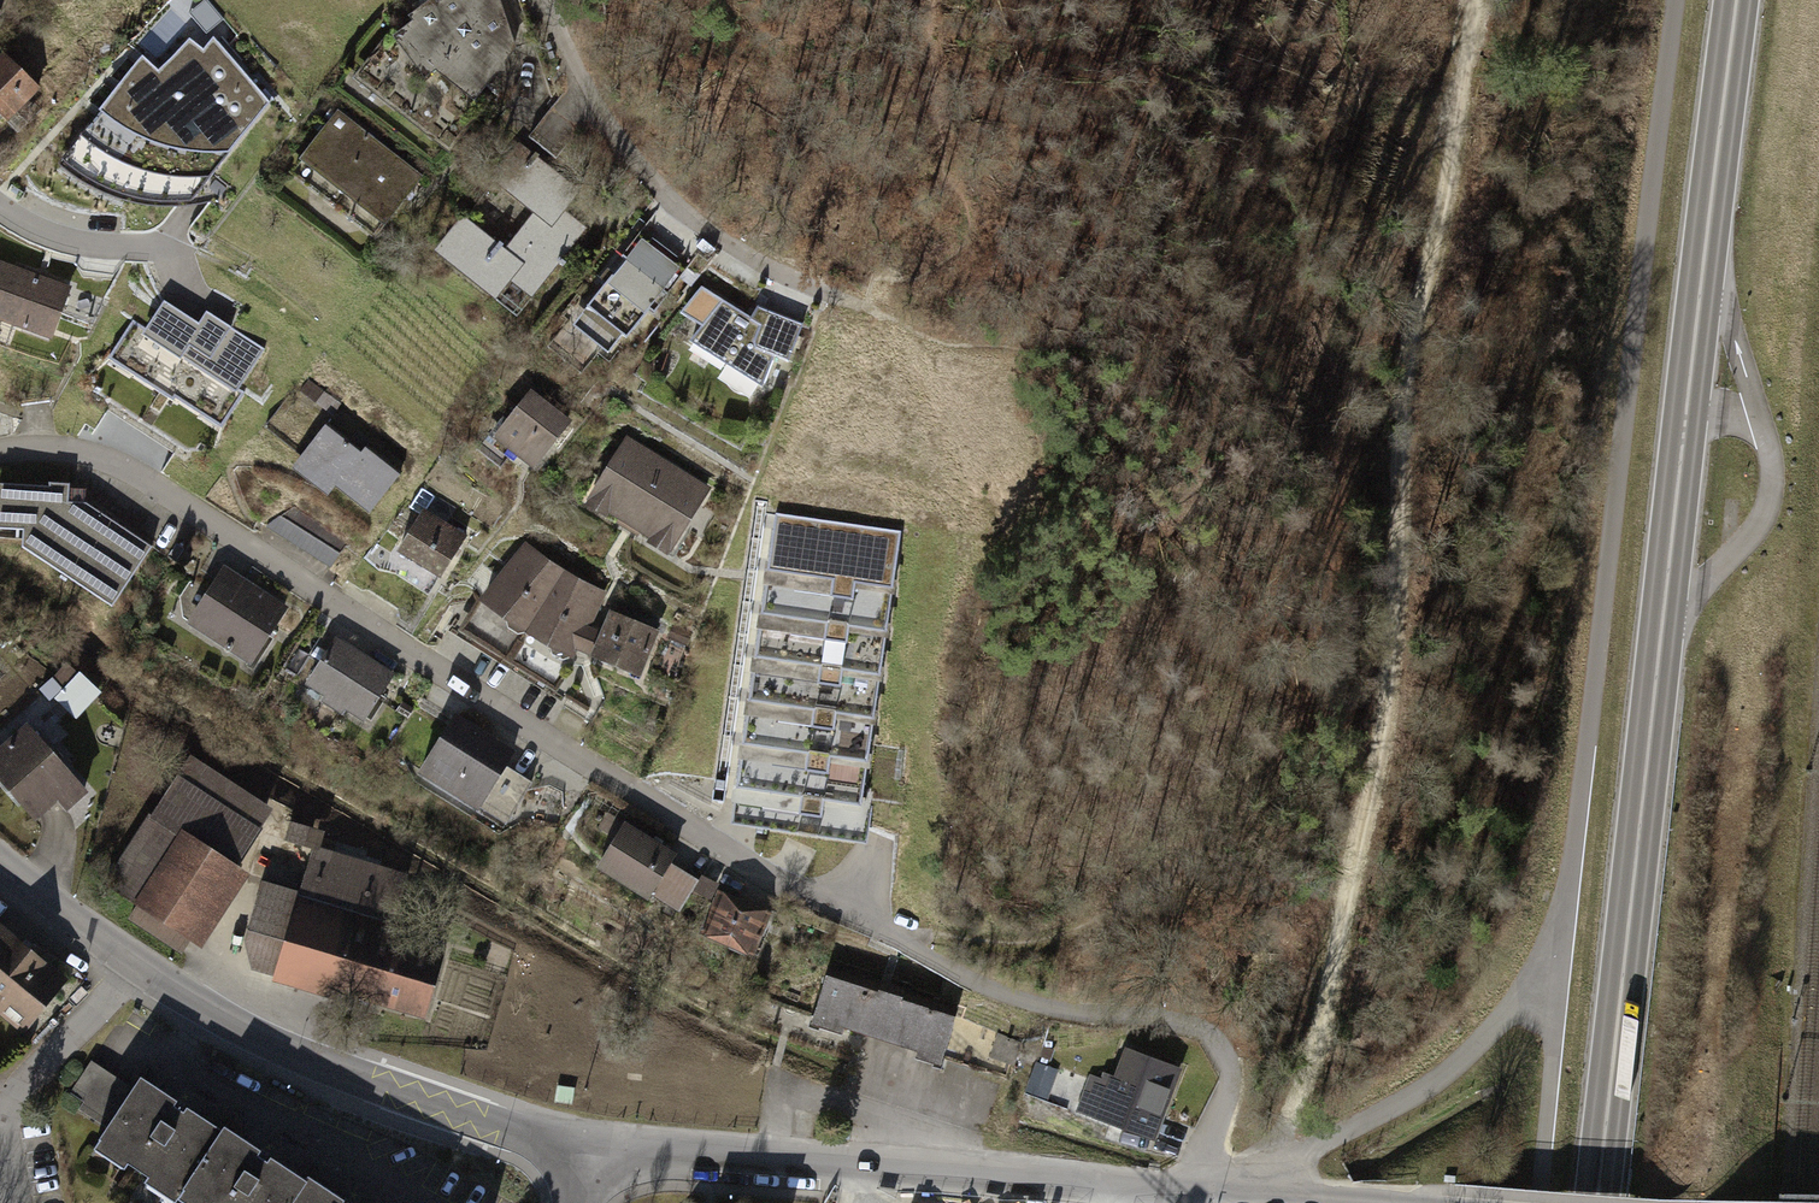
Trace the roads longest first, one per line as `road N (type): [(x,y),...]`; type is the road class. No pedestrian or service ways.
road 1 (trunk): [(1596,1202),(1736,0)]
road 2 (track): [(1475,0),(1408,371),(1387,718),(1285,1162)]
road 3 (track): [(904,943),(1045,940),(1156,891),(1263,793),(1307,700),(1347,401),(1467,62)]
road 4 (residential): [(0,459),(68,458),(138,485),(731,862),(904,943)]
road 5 (residential): [(593,1149),(1379,1202)]
road 6 (residential): [(133,969),(292,1054),(593,1149)]
road 7 (track): [(904,943),(1041,1012),(1198,1026),(1225,1045),(1231,1074),(1199,1191)]
road 8 (residential): [(556,0),(596,89),(673,191),(807,291),(854,304)]
road 9 (residential): [(10,1202),(2,1159),(25,1081),(133,969)]
road 10 (residential): [(0,210),(94,246),(174,250)]
road 11 (residential): [(0,862),(133,969)]

